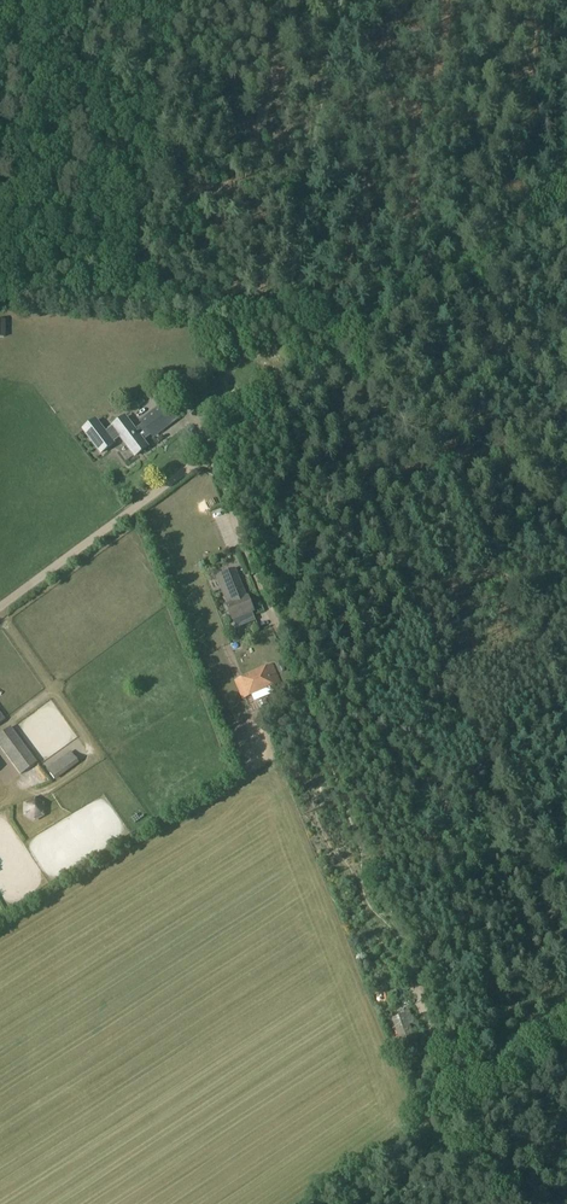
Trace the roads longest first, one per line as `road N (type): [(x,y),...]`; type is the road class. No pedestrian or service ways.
road 1 (track): [(203,456),(391,922)]
road 2 (track): [(0,606),(381,317)]
road 3 (track): [(381,317),(0,292)]
road 4 (track): [(297,1203),(449,1105),(453,1086),(391,922)]
road 5 (track): [(338,0),(283,309)]
road 6 (track): [(381,317),(566,180)]

